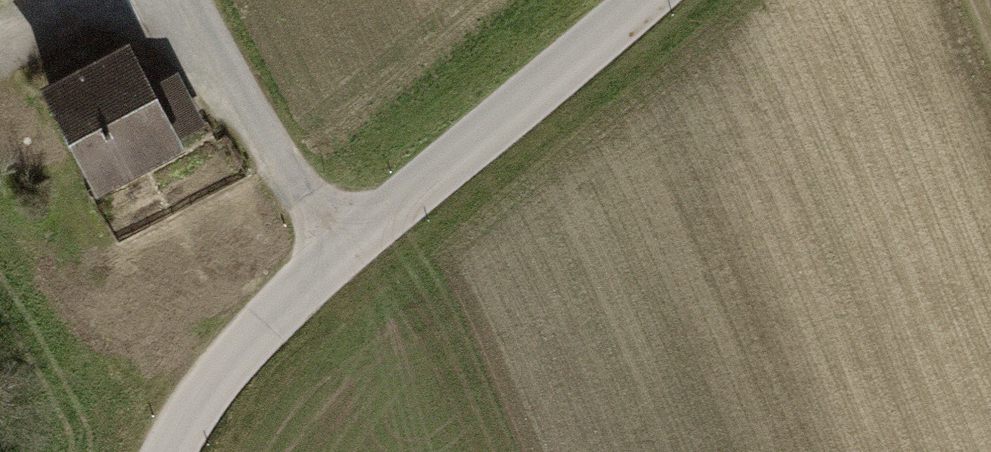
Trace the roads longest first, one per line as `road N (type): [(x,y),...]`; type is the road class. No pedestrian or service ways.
road 1 (residential): [(178,451),(210,396),(341,254),(652,0)]
road 2 (track): [(181,0),(341,254)]

